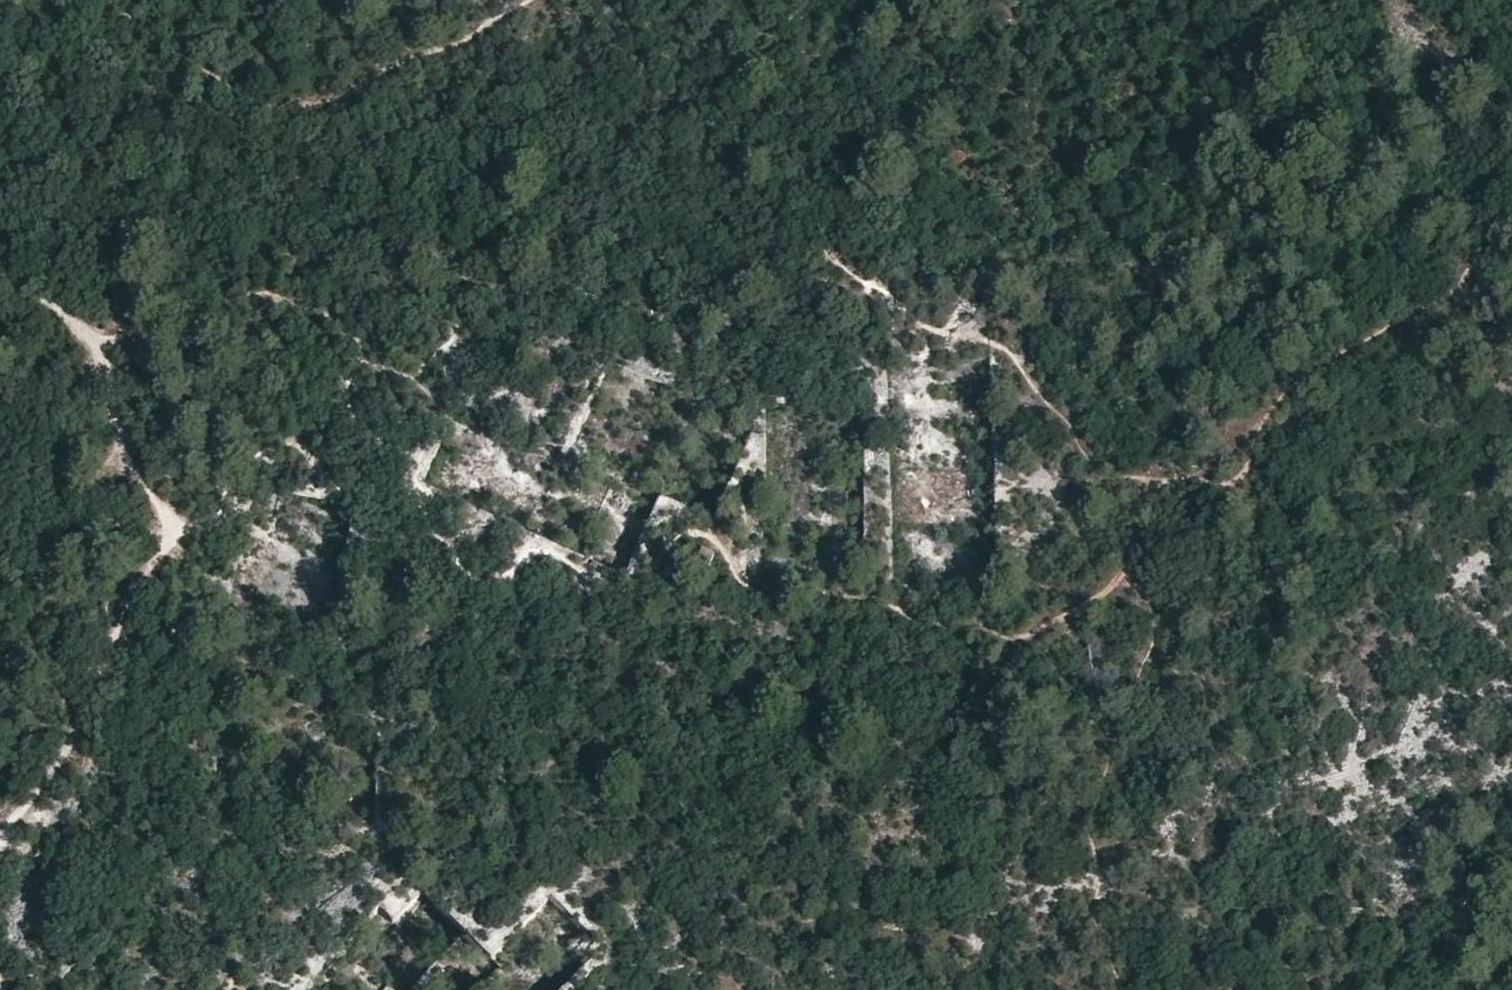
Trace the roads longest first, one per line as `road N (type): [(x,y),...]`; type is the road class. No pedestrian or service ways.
road 1 (track): [(169,521),(168,545),(130,581),(110,621),(101,677),(76,725),(0,838)]
road 2 (track): [(0,275),(89,340),(124,466),(169,521)]

